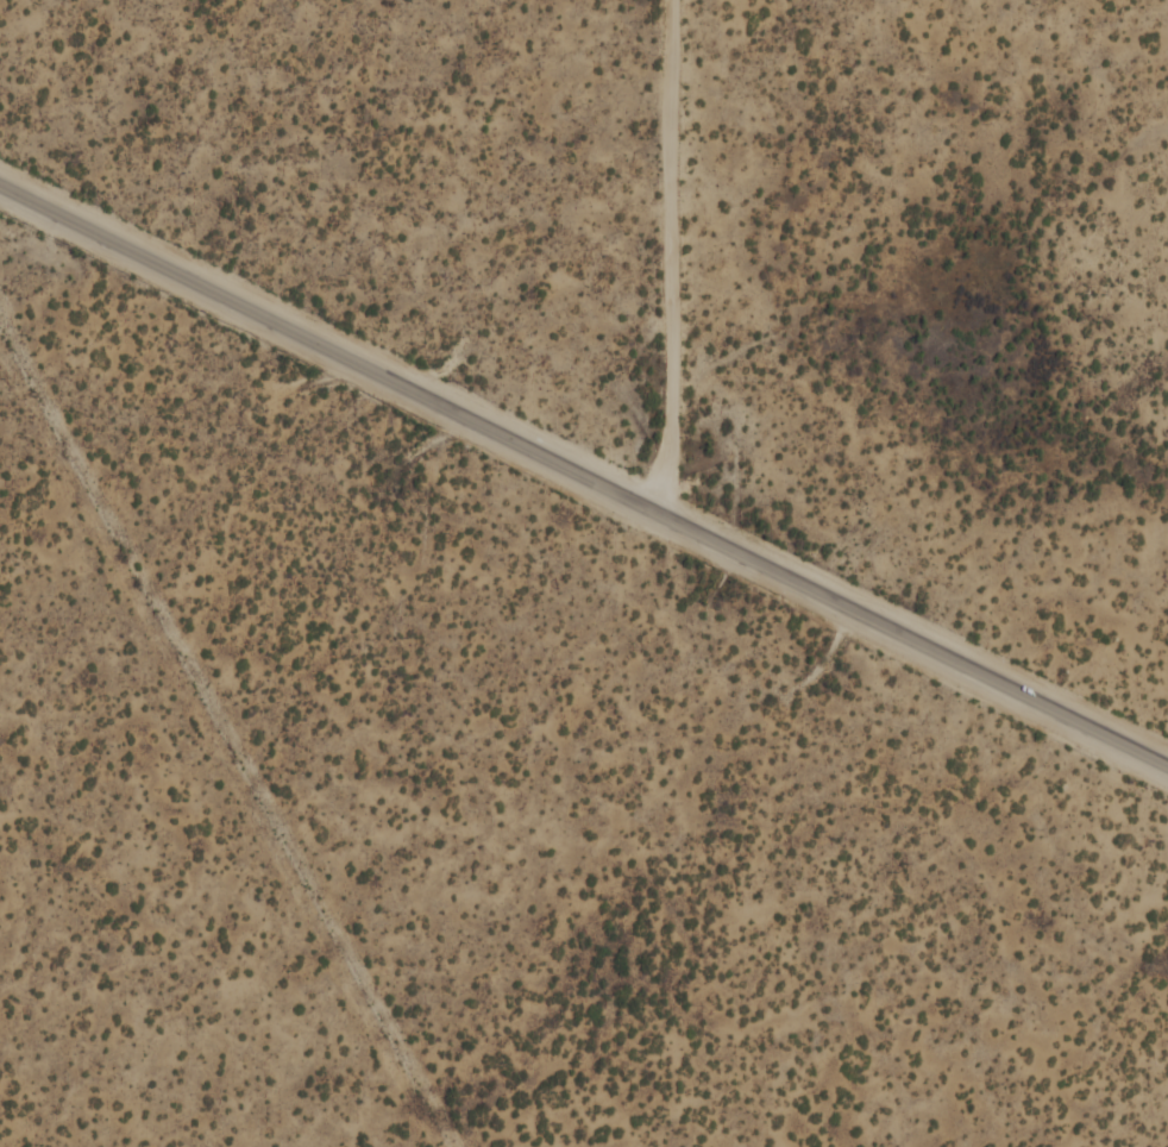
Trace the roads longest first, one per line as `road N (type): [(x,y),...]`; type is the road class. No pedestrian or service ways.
road 1 (residential): [(1167,769),(0,185)]
road 2 (residential): [(648,508),(671,452),(673,0)]

